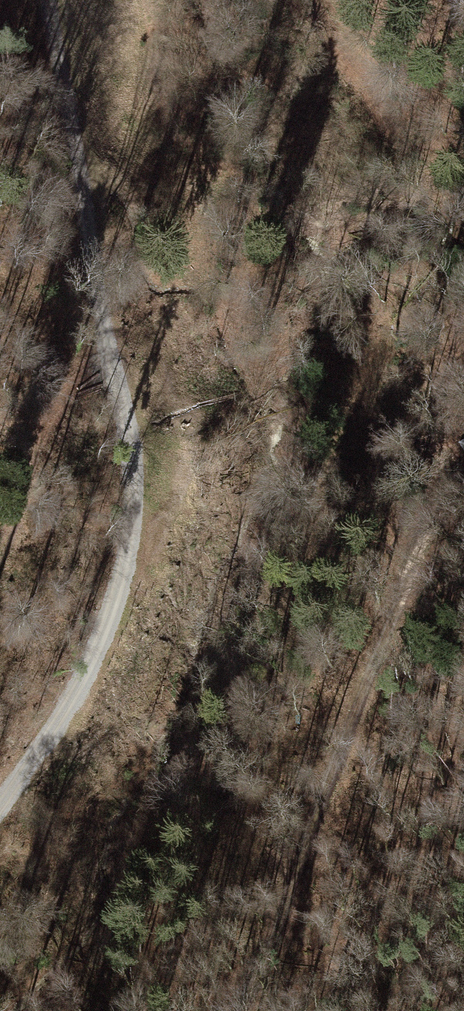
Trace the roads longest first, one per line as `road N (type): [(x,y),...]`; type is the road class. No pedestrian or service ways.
road 1 (track): [(0,803),(59,725),(118,585),(130,482),(49,0)]
road 2 (track): [(459,466),(308,848),(223,1010)]
road 3 (track): [(309,0),(403,161)]

